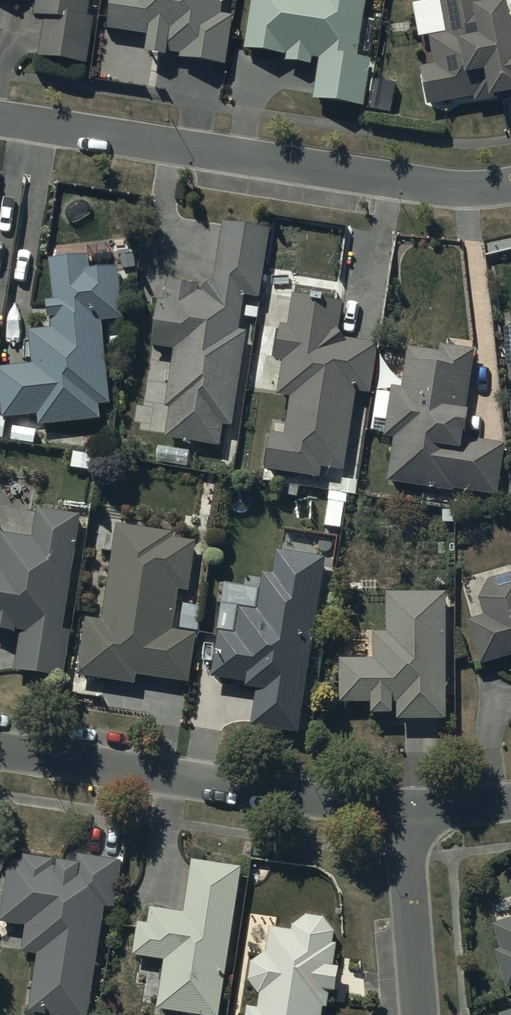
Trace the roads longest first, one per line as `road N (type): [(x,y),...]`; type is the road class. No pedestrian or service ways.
road 1 (residential): [(510,185),(435,187),(0,119)]
road 2 (residential): [(403,809),(0,749)]
road 3 (residential): [(403,809),(419,1014)]

